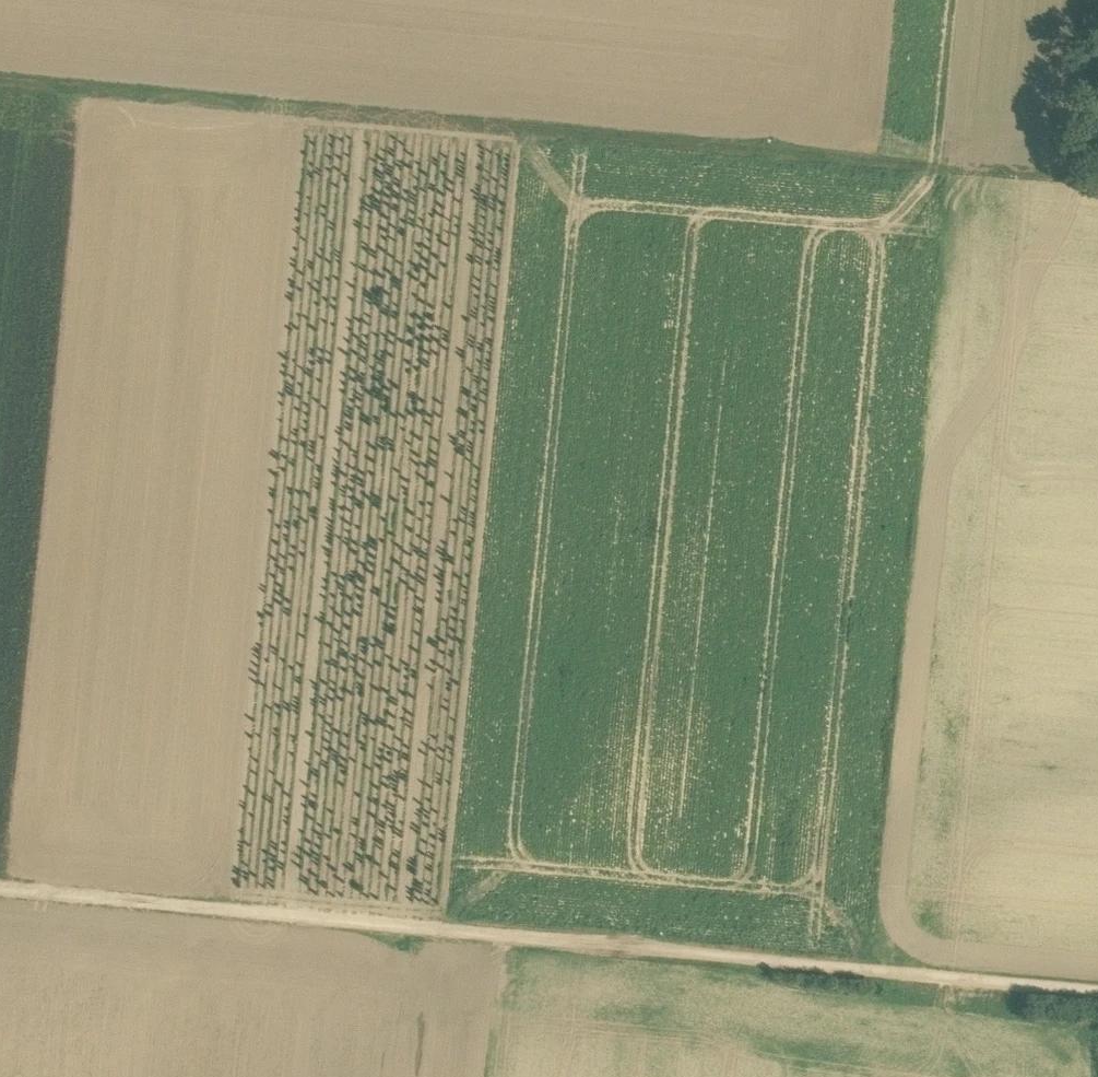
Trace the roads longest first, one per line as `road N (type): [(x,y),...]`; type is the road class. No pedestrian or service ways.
road 1 (track): [(0,897),(1097,998)]
road 2 (track): [(0,85),(1097,185)]

